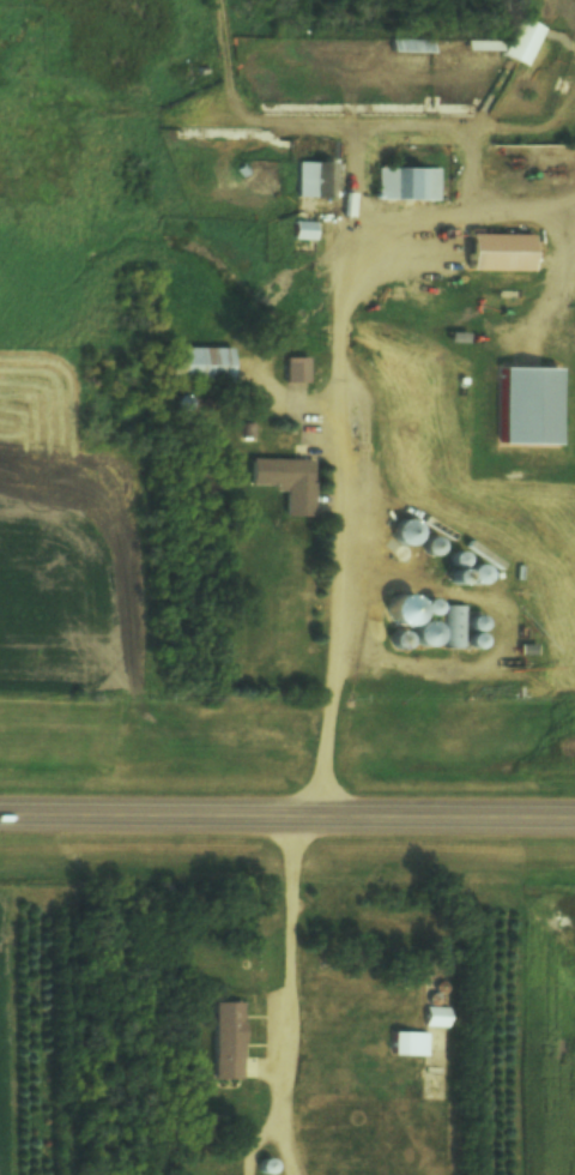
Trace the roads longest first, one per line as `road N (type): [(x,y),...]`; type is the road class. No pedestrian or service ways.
road 1 (primary): [(574,816),(0,813)]

